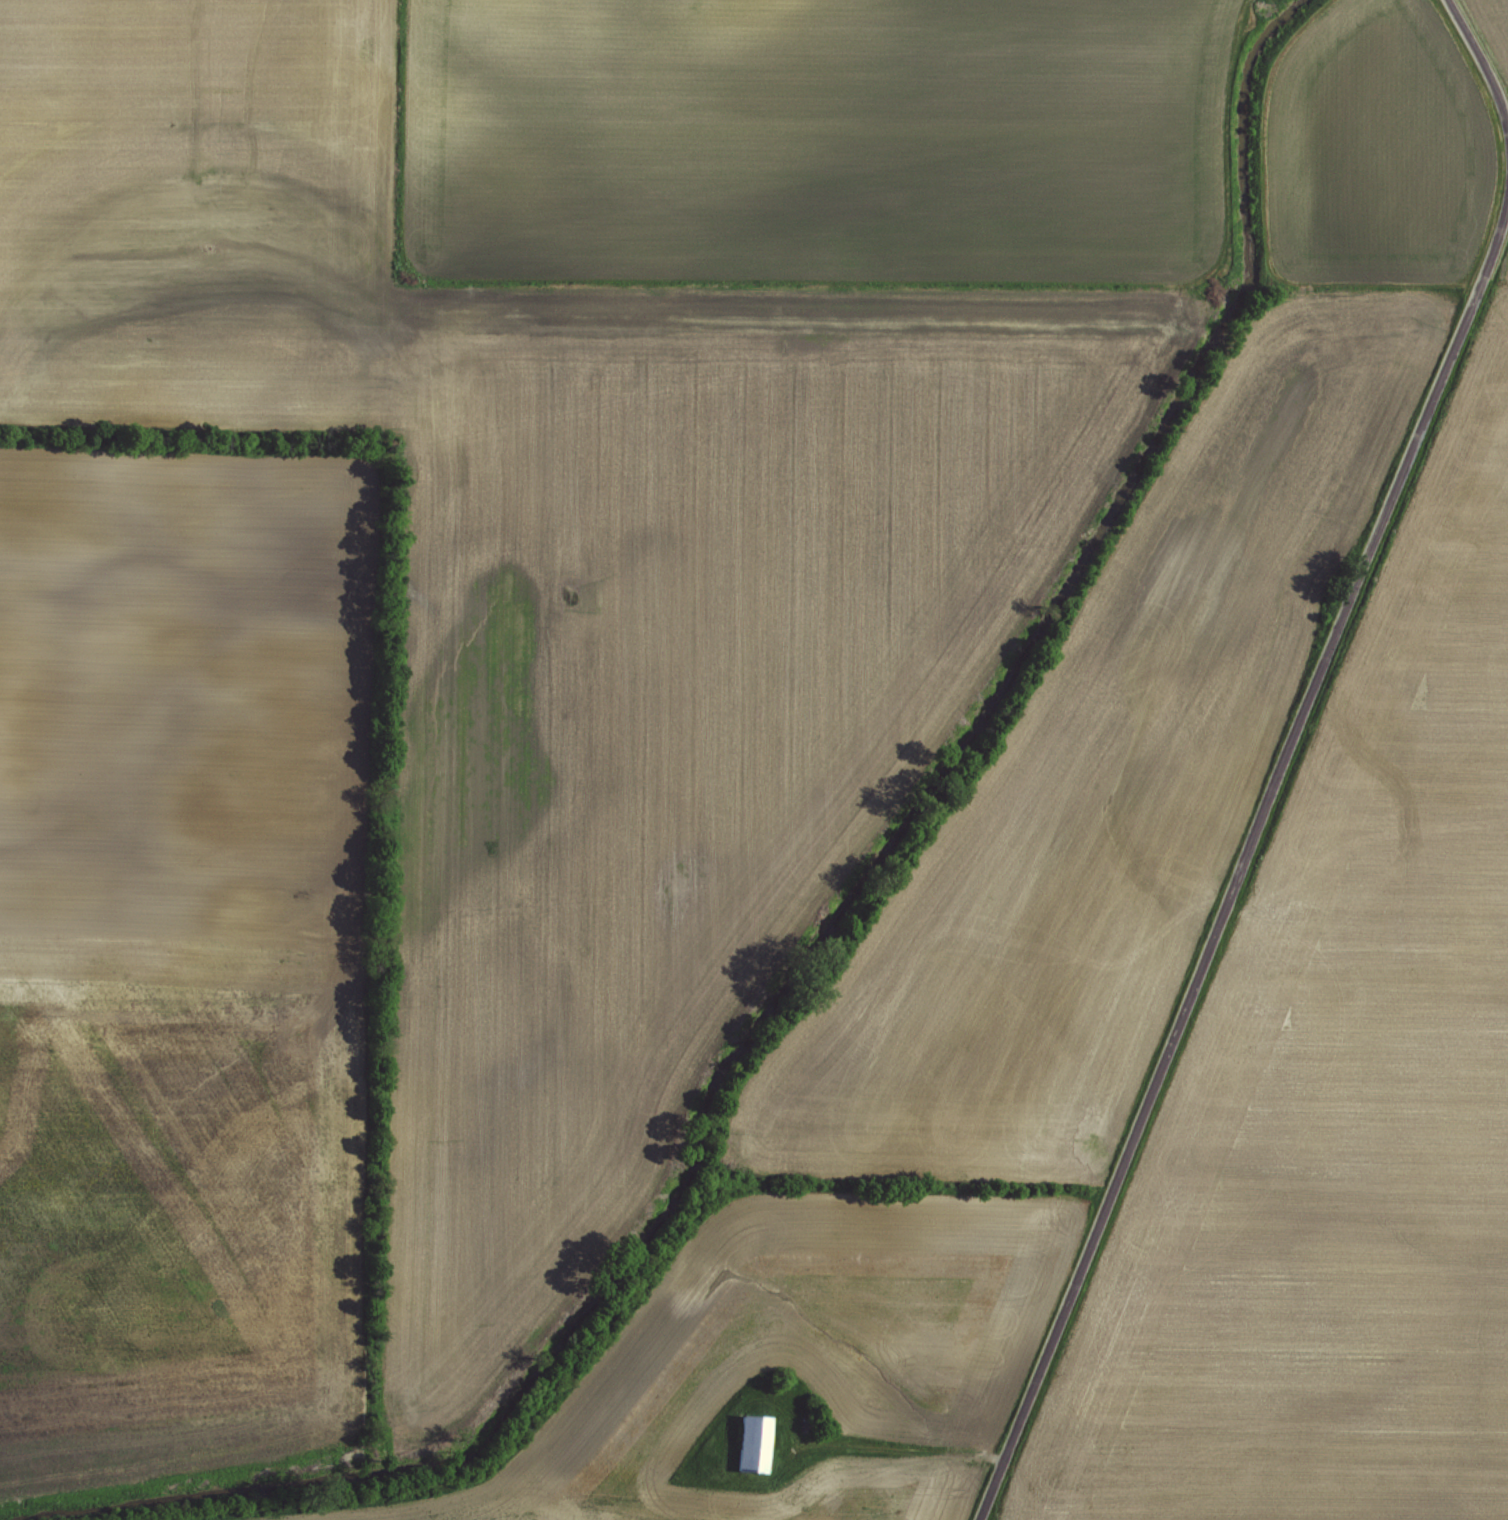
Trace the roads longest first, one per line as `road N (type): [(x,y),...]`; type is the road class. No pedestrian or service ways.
road 1 (residential): [(978,1519),(1507,207)]
road 2 (residential): [(1507,120),(1448,0)]

